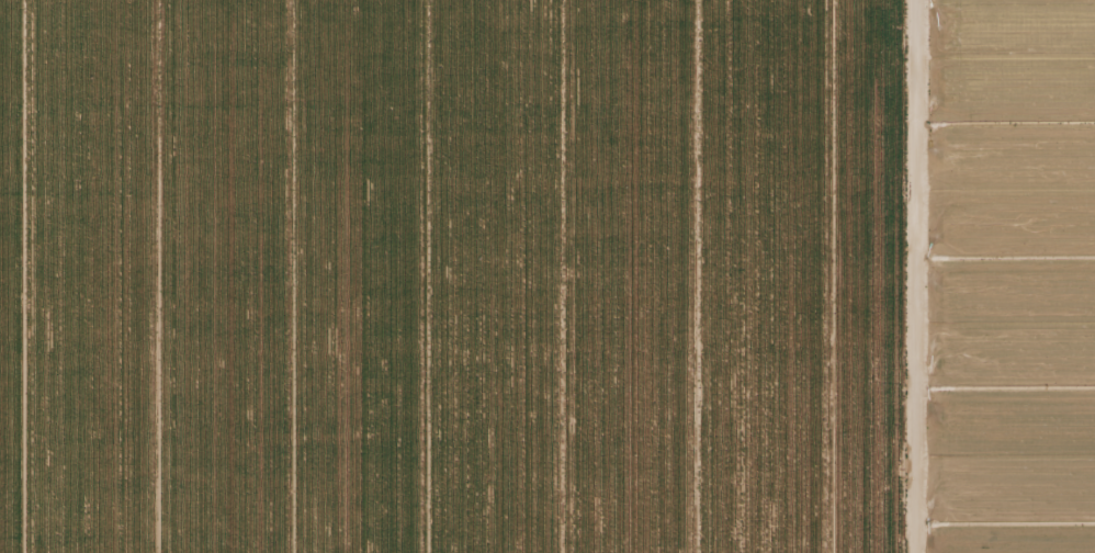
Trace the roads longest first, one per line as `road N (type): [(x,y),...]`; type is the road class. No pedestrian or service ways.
road 1 (residential): [(911,552),(912,0)]

